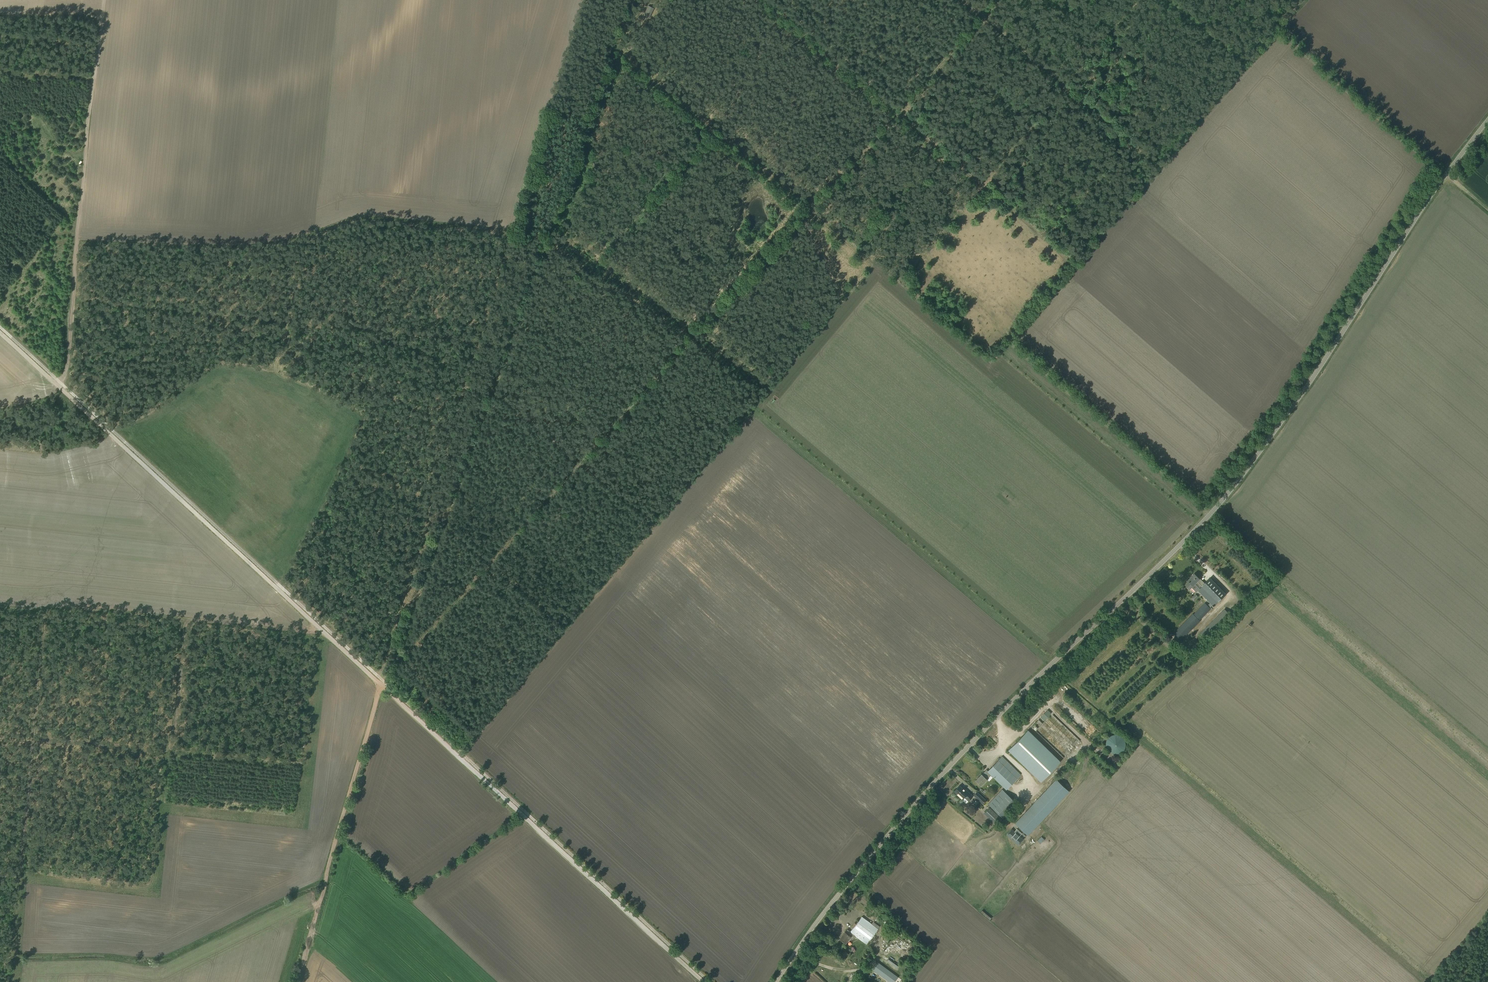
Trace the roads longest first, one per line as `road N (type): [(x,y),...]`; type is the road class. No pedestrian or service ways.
road 1 (unclassified): [(776,981),(825,910),(979,734),(1227,496),(1487,116)]
road 2 (track): [(714,132),(861,256),(923,257),(984,185),(762,0)]
road 3 (track): [(983,18),(581,464)]
road 4 (track): [(0,332),(380,684)]
road 5 (track): [(380,684),(704,981)]
road 6 (track): [(490,392),(633,0)]
road 7 (track): [(59,386),(101,16)]
road 8 (track): [(1137,0),(984,185),(1070,258)]
road 9 (track): [(297,981),(380,684)]
road 10 (track): [(390,670),(490,392)]
road 11 (track): [(581,464),(390,670)]
road 12 (track): [(1211,512),(1014,347)]
road 13 (track): [(983,18),(1126,138)]

